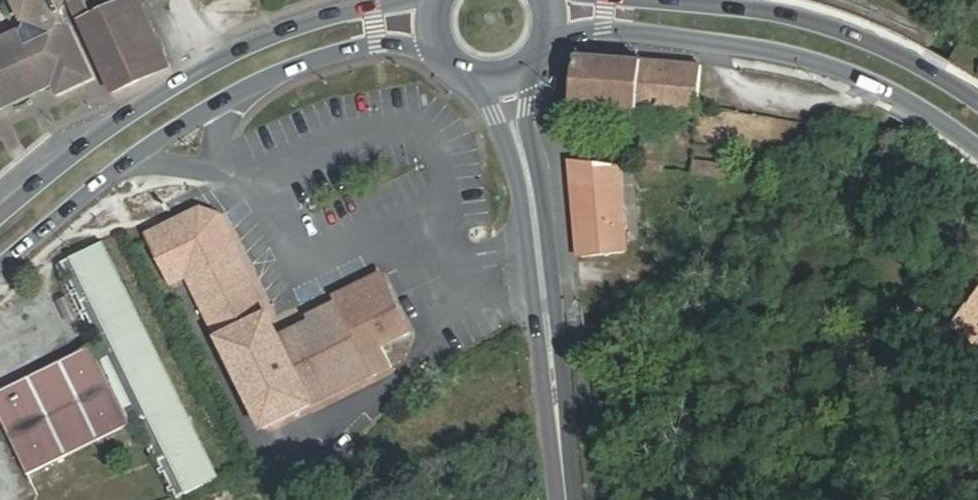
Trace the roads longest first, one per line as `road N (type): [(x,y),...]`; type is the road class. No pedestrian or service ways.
road 1 (primary): [(0,275),(112,179),(282,72),(376,42),(444,51)]
road 2 (primary): [(409,0),(304,24),(230,57),(65,164),(0,220)]
road 3 (primary): [(551,39),(594,29),(793,53),(882,85),(977,147)]
road 4 (primary): [(977,103),(841,29),(753,9),(629,0)]
road 5 (secondary): [(552,363),(549,261),(527,107),(531,68)]
road 6 (secondary): [(481,78),(517,170),(552,363)]
road 7 (secondary): [(552,363),(566,499)]

